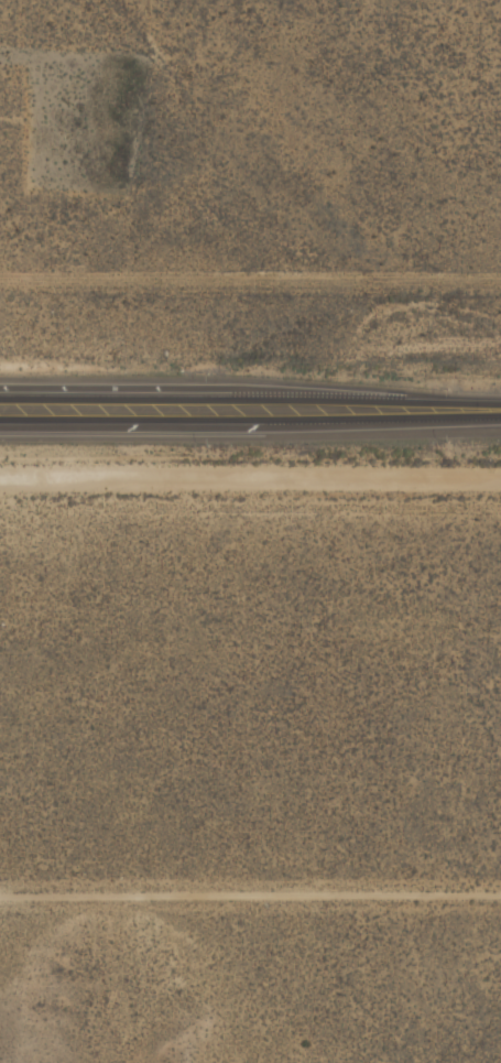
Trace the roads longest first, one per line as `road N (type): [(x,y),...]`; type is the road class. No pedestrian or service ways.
road 1 (primary): [(500,404),(0,403)]
road 2 (track): [(0,478),(500,478)]
road 3 (track): [(500,895),(85,894)]

